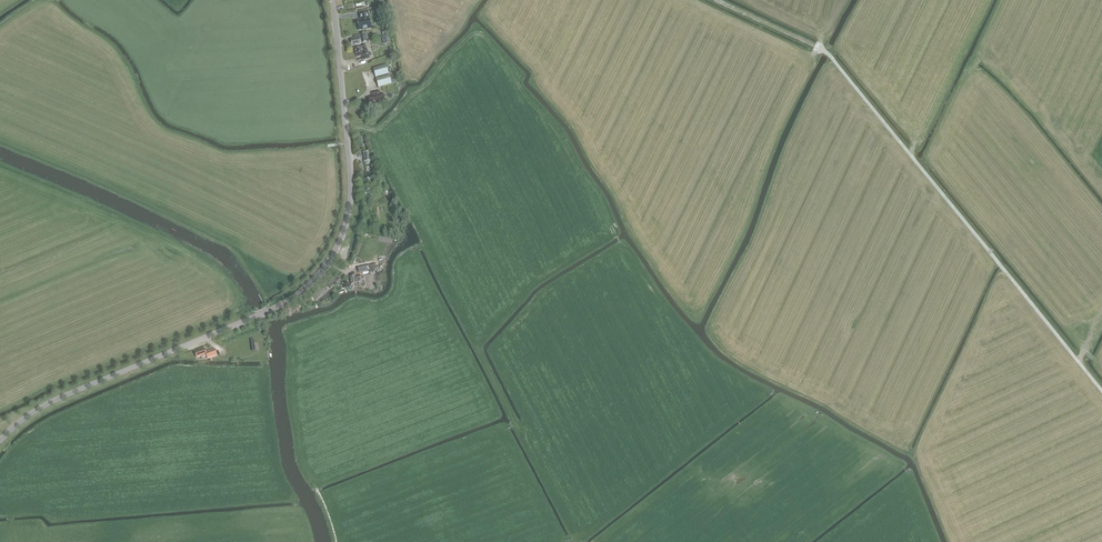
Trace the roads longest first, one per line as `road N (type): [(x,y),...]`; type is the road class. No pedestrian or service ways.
road 1 (secondary): [(0,440),(58,398),(268,311),(321,272),(348,220),(350,184),(333,0)]
road 2 (unclassified): [(1101,384),(828,53)]

